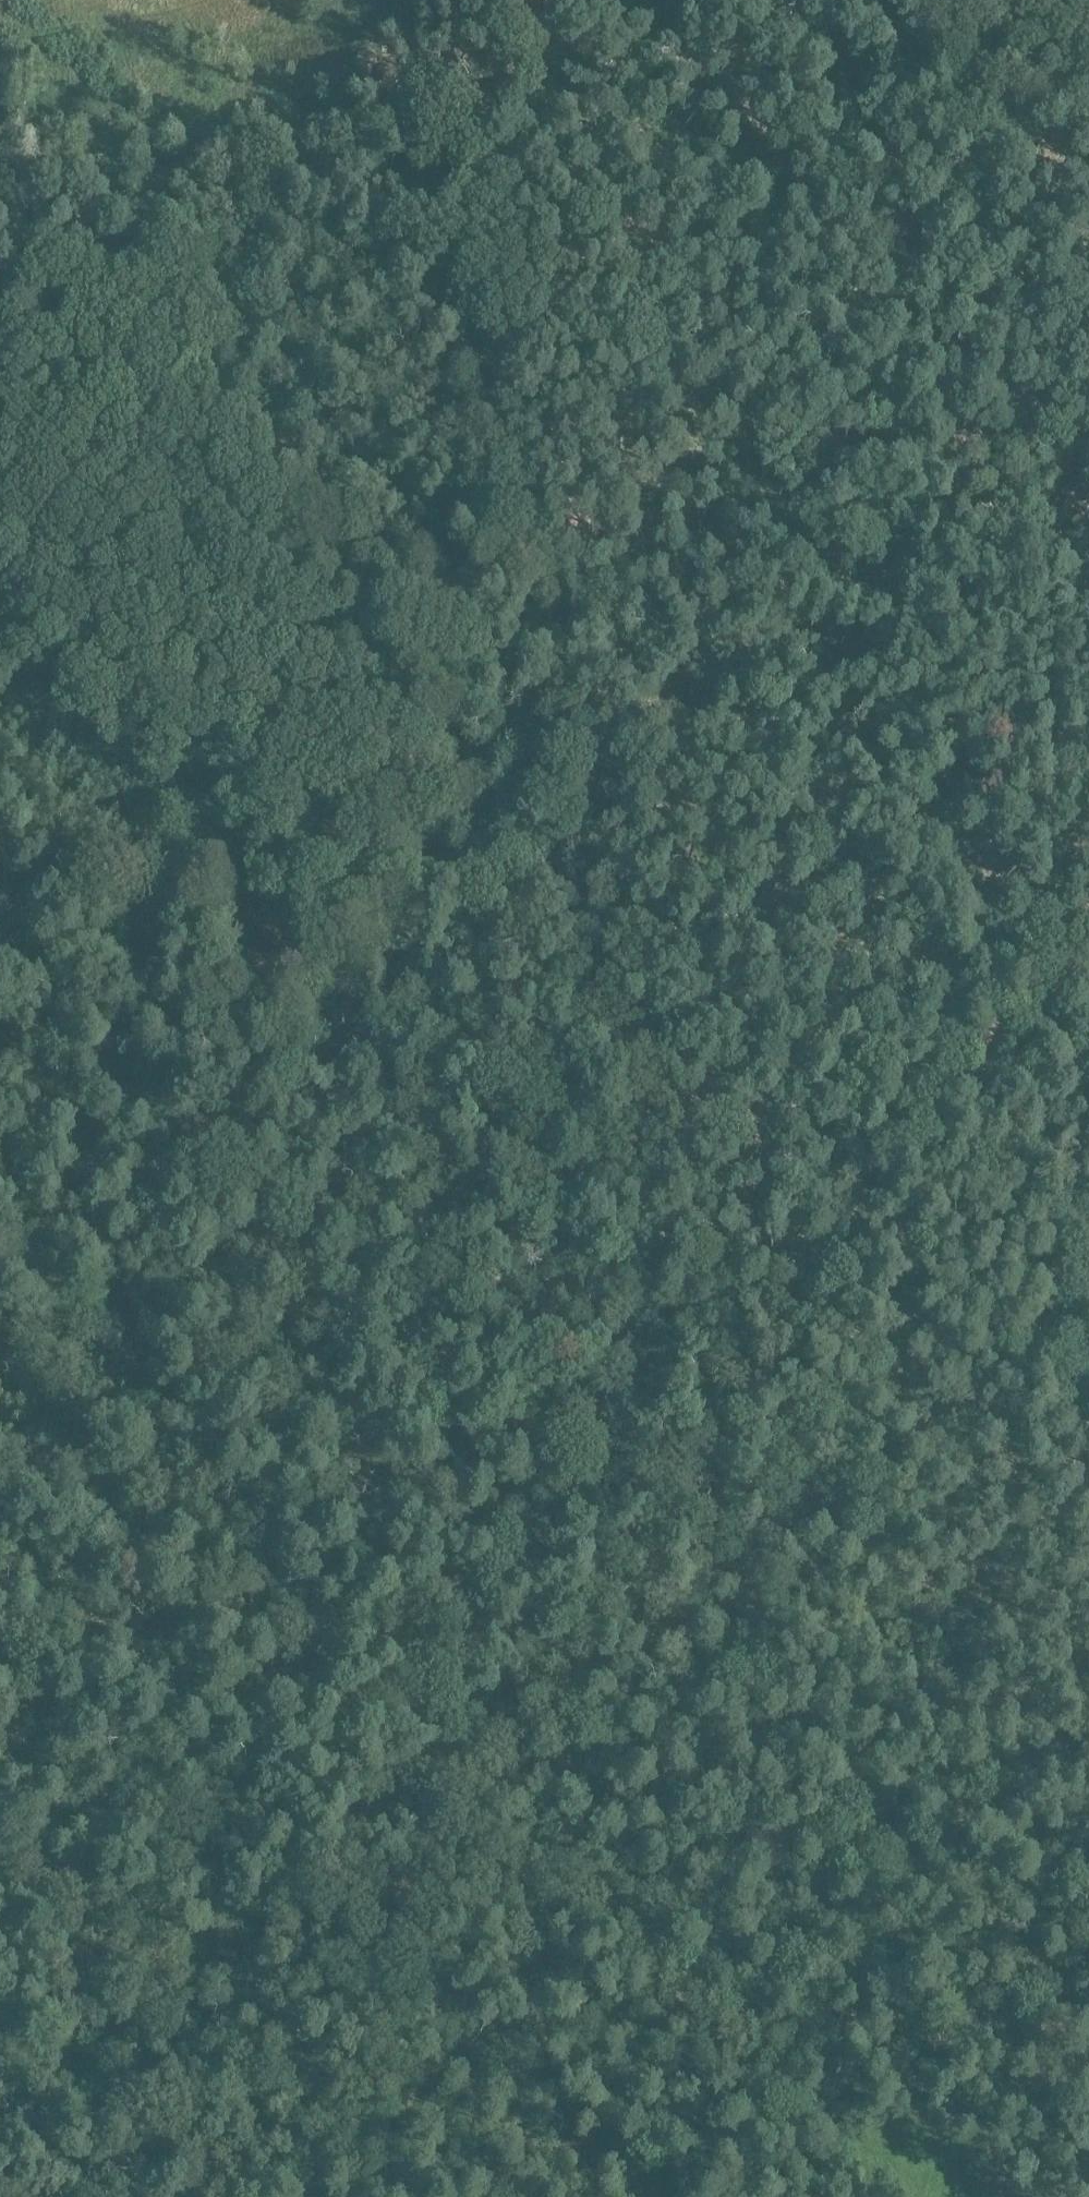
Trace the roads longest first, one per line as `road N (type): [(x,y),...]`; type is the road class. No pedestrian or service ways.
road 1 (track): [(309,2196),(654,1648),(1088,1278)]

